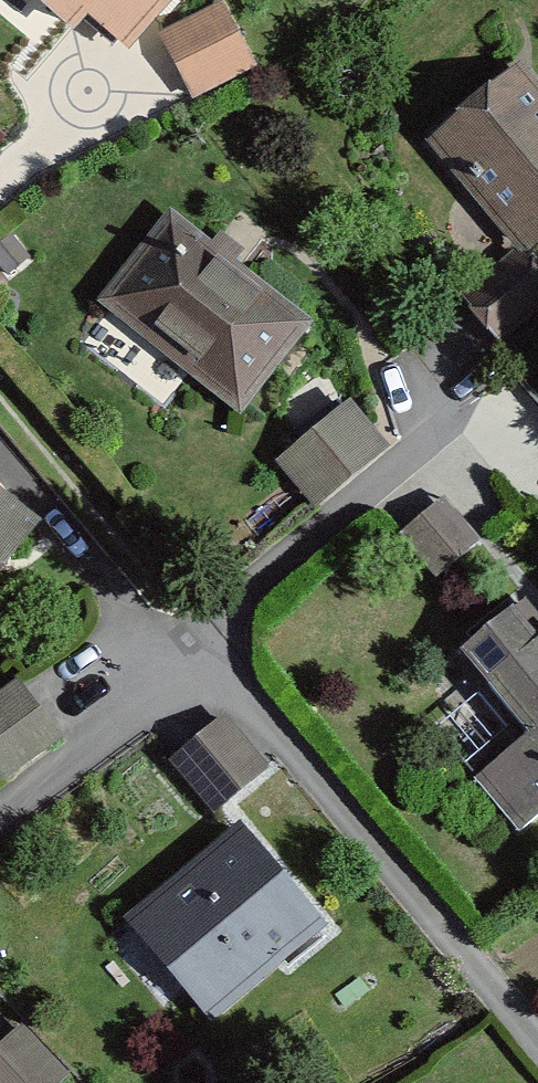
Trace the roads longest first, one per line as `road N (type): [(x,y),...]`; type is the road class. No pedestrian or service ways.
road 1 (residential): [(537,1045),(195,652)]

